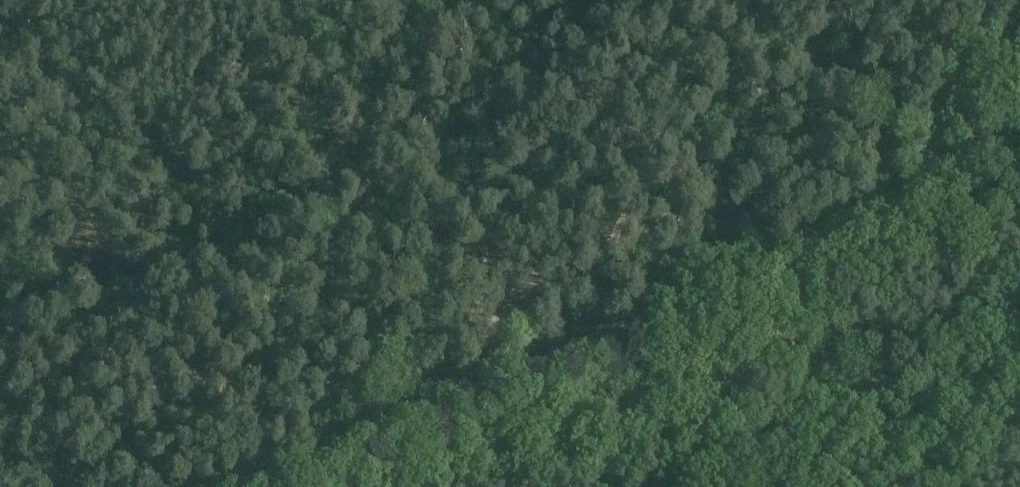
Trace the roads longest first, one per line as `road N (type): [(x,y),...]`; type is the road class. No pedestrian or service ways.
road 1 (tertiary): [(1019,157),(263,486)]
road 2 (track): [(677,486),(695,431),(697,300)]

